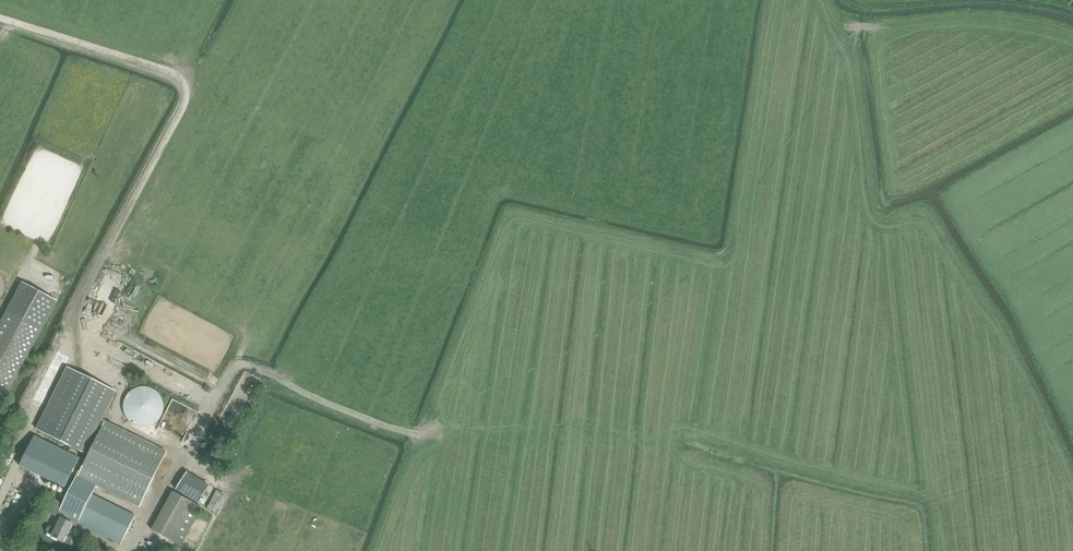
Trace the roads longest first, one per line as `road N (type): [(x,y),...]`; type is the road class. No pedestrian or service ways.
road 1 (track): [(0,18),(166,71),(186,93),(73,315),(0,509)]

